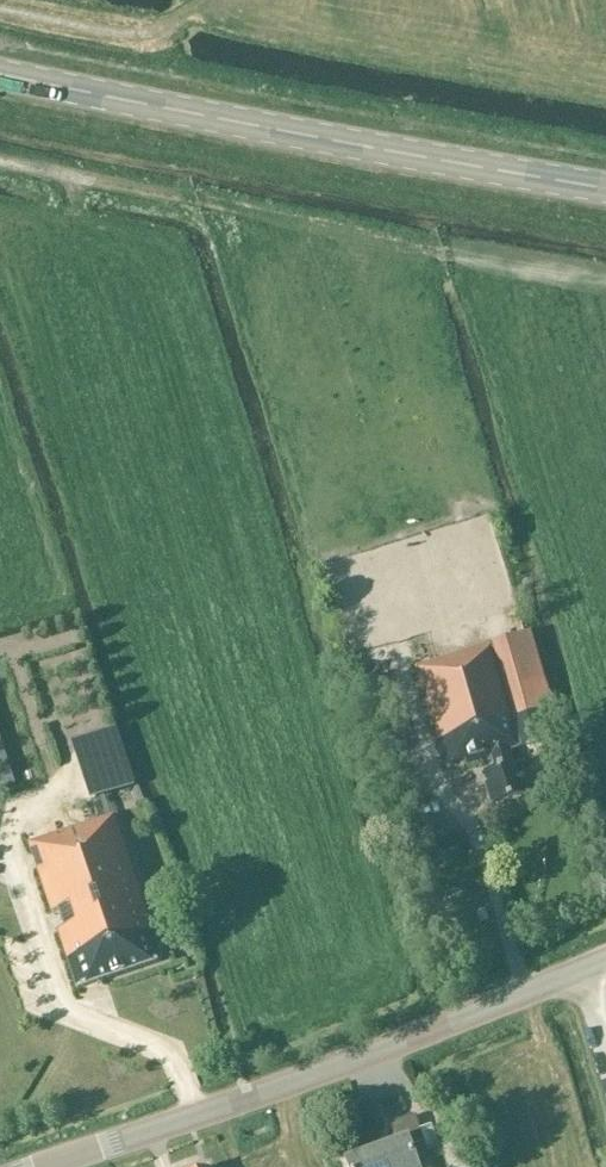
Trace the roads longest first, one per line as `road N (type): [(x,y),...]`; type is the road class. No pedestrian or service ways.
road 1 (secondary): [(605,186),(0,74)]
road 2 (tertiary): [(44,1166),(605,961)]
road 3 (track): [(196,9),(135,33),(0,8)]
road 4 (unclassified): [(0,162),(188,201)]

